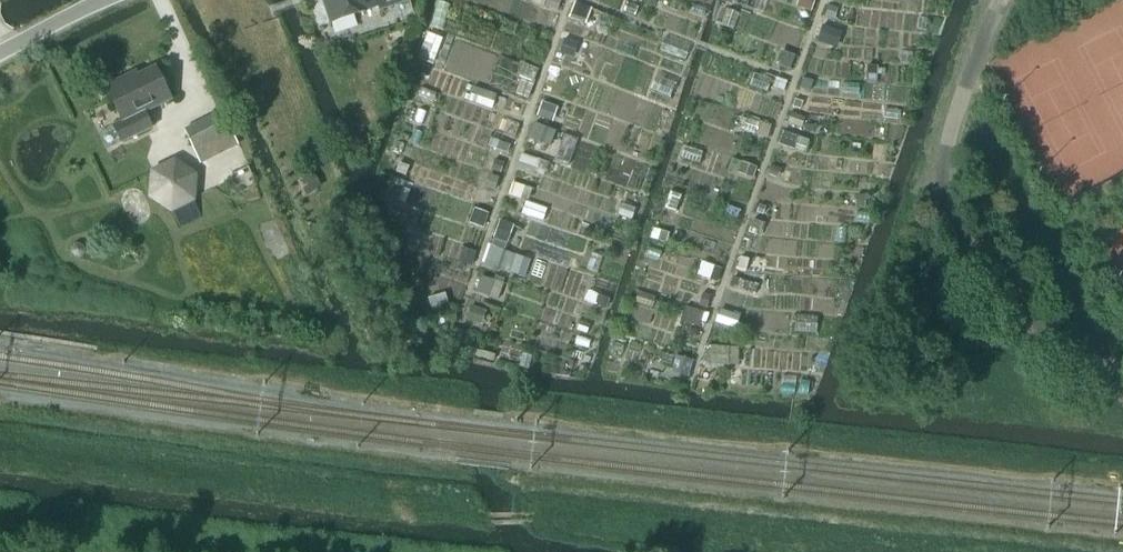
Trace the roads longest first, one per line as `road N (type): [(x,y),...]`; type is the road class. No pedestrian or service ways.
road 1 (unclassified): [(0,58),(113,0)]

